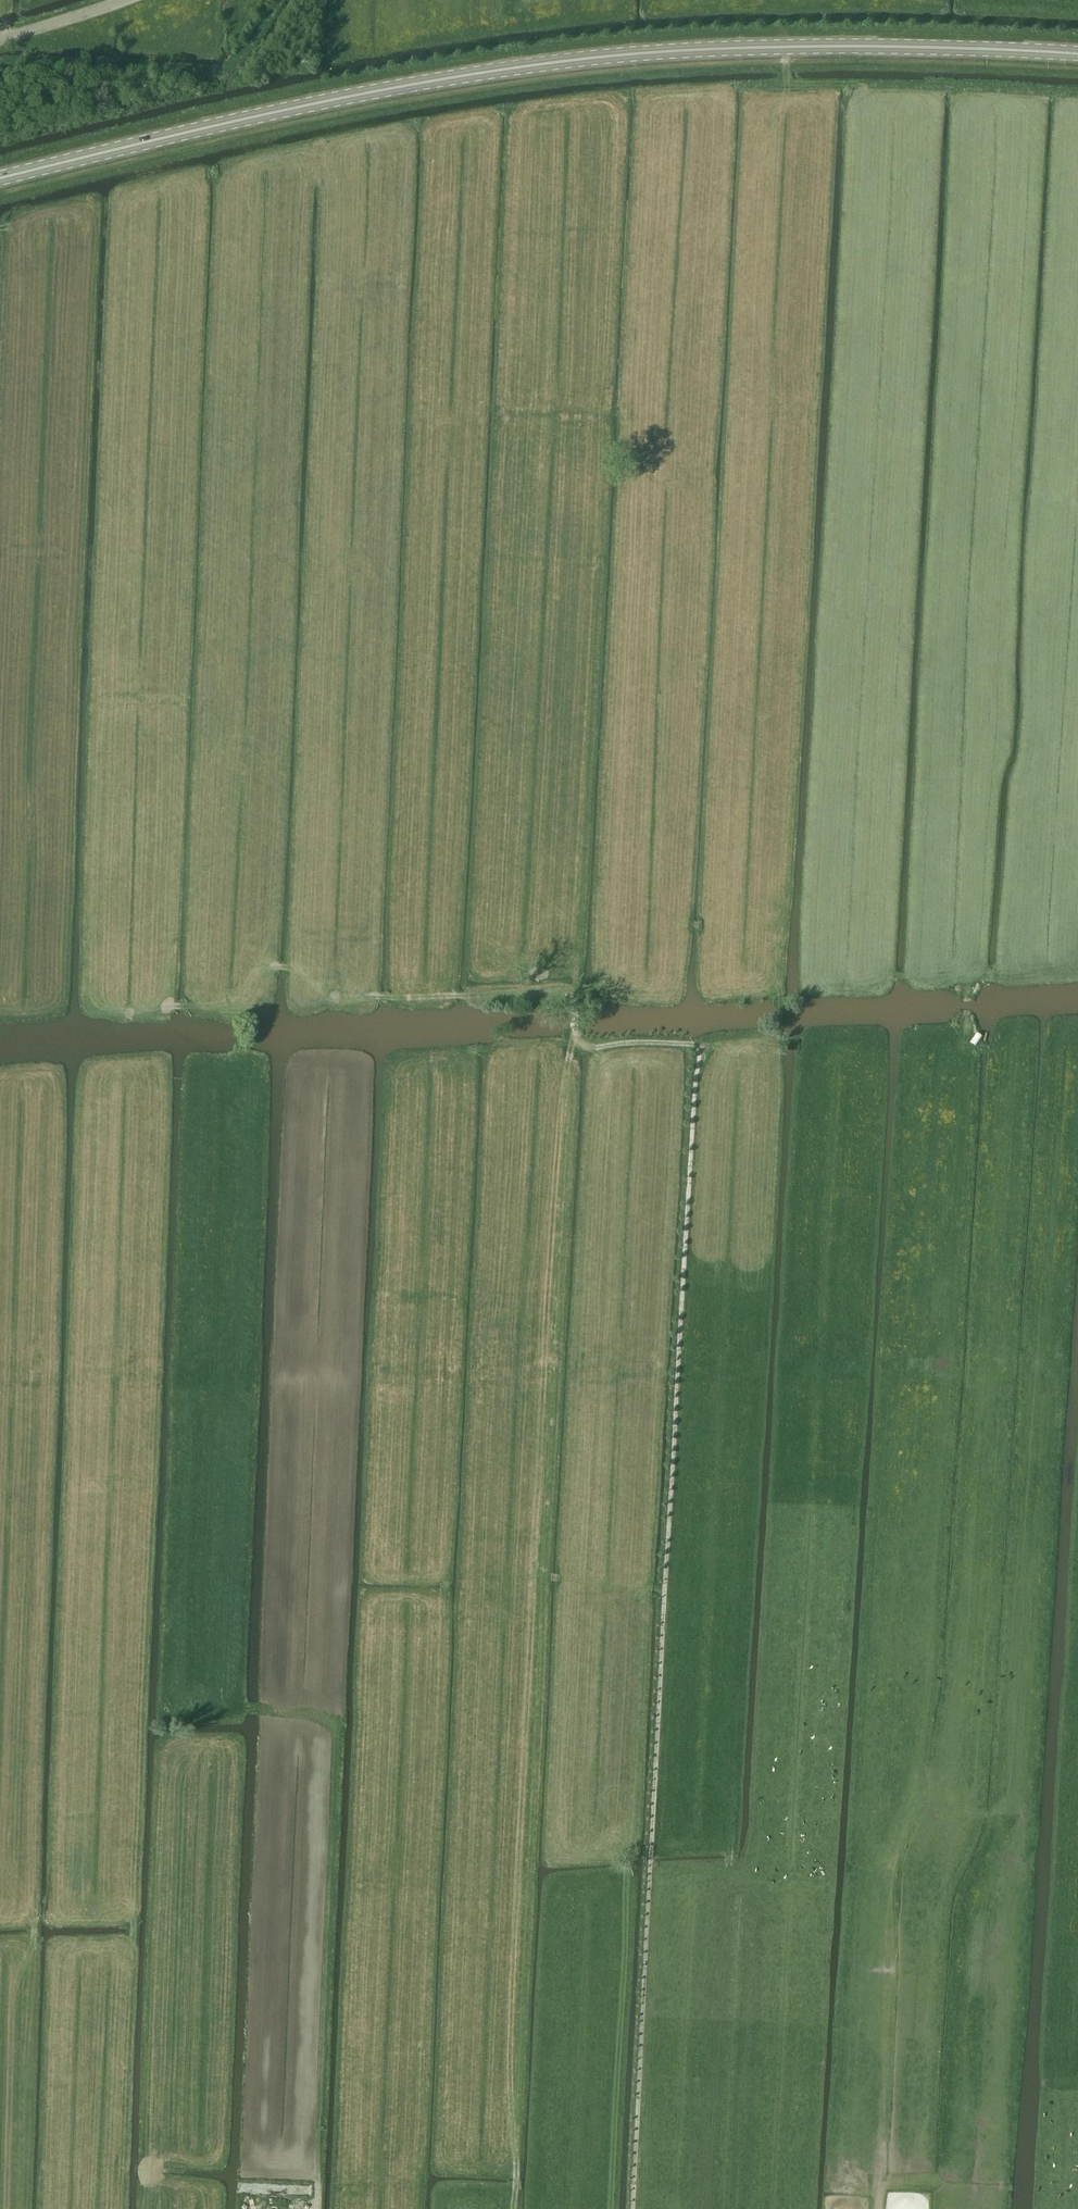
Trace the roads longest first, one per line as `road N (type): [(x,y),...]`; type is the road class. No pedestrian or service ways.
road 1 (primary): [(1077,54),(847,46),(569,61),(371,91),(0,178)]
road 2 (unclassified): [(0,41),(133,0)]

